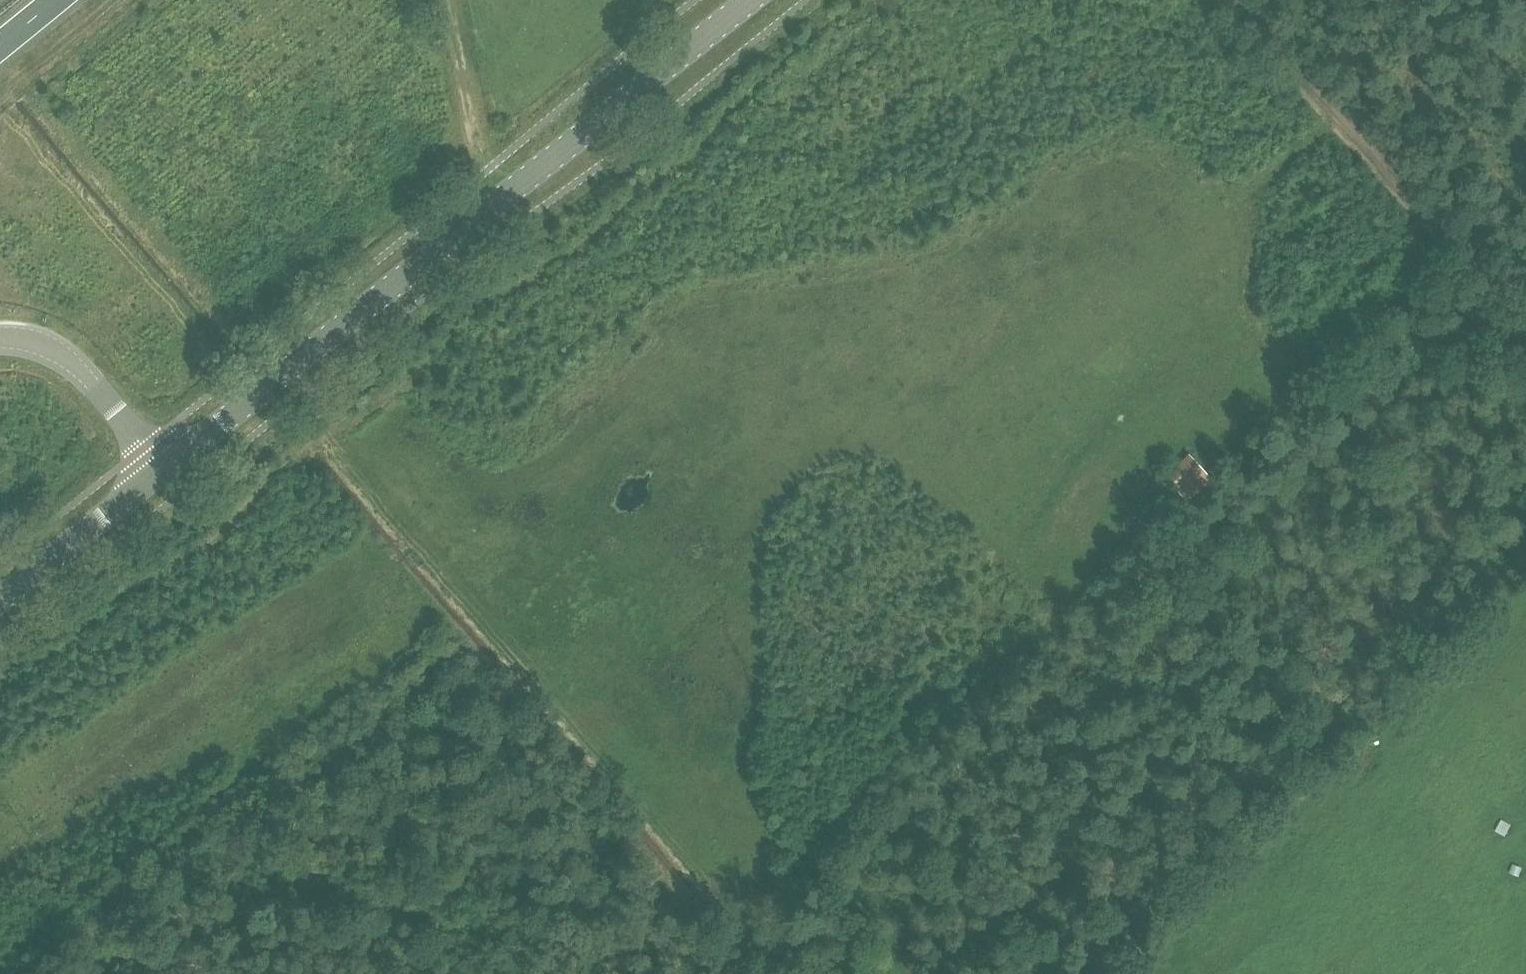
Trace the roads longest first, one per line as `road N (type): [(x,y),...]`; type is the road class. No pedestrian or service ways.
road 1 (tertiary): [(167,467),(749,0)]
road 2 (track): [(1235,0),(1525,319)]
road 3 (tertiary): [(167,467),(80,369),(26,337),(0,337)]
road 4 (tertiary): [(0,602),(167,467)]
road 5 (track): [(491,208),(449,0)]

